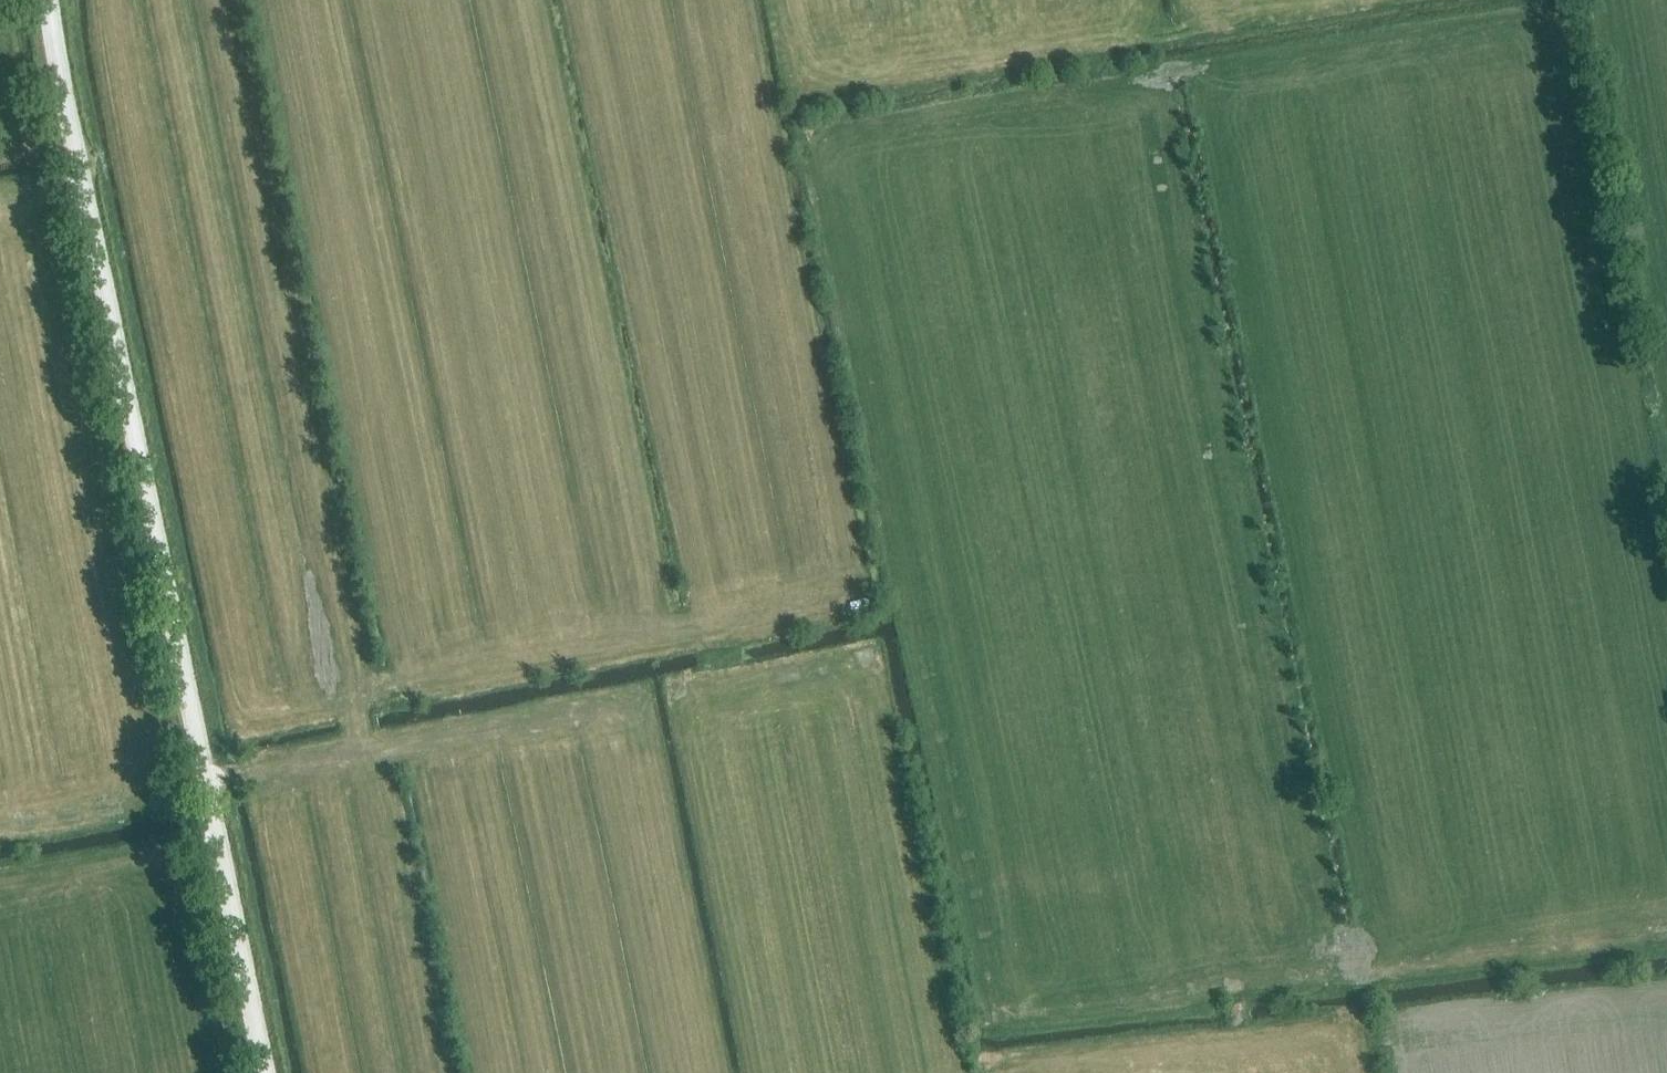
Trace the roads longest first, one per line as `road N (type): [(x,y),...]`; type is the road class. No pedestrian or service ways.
road 1 (unclassified): [(264,1072),(49,0)]

